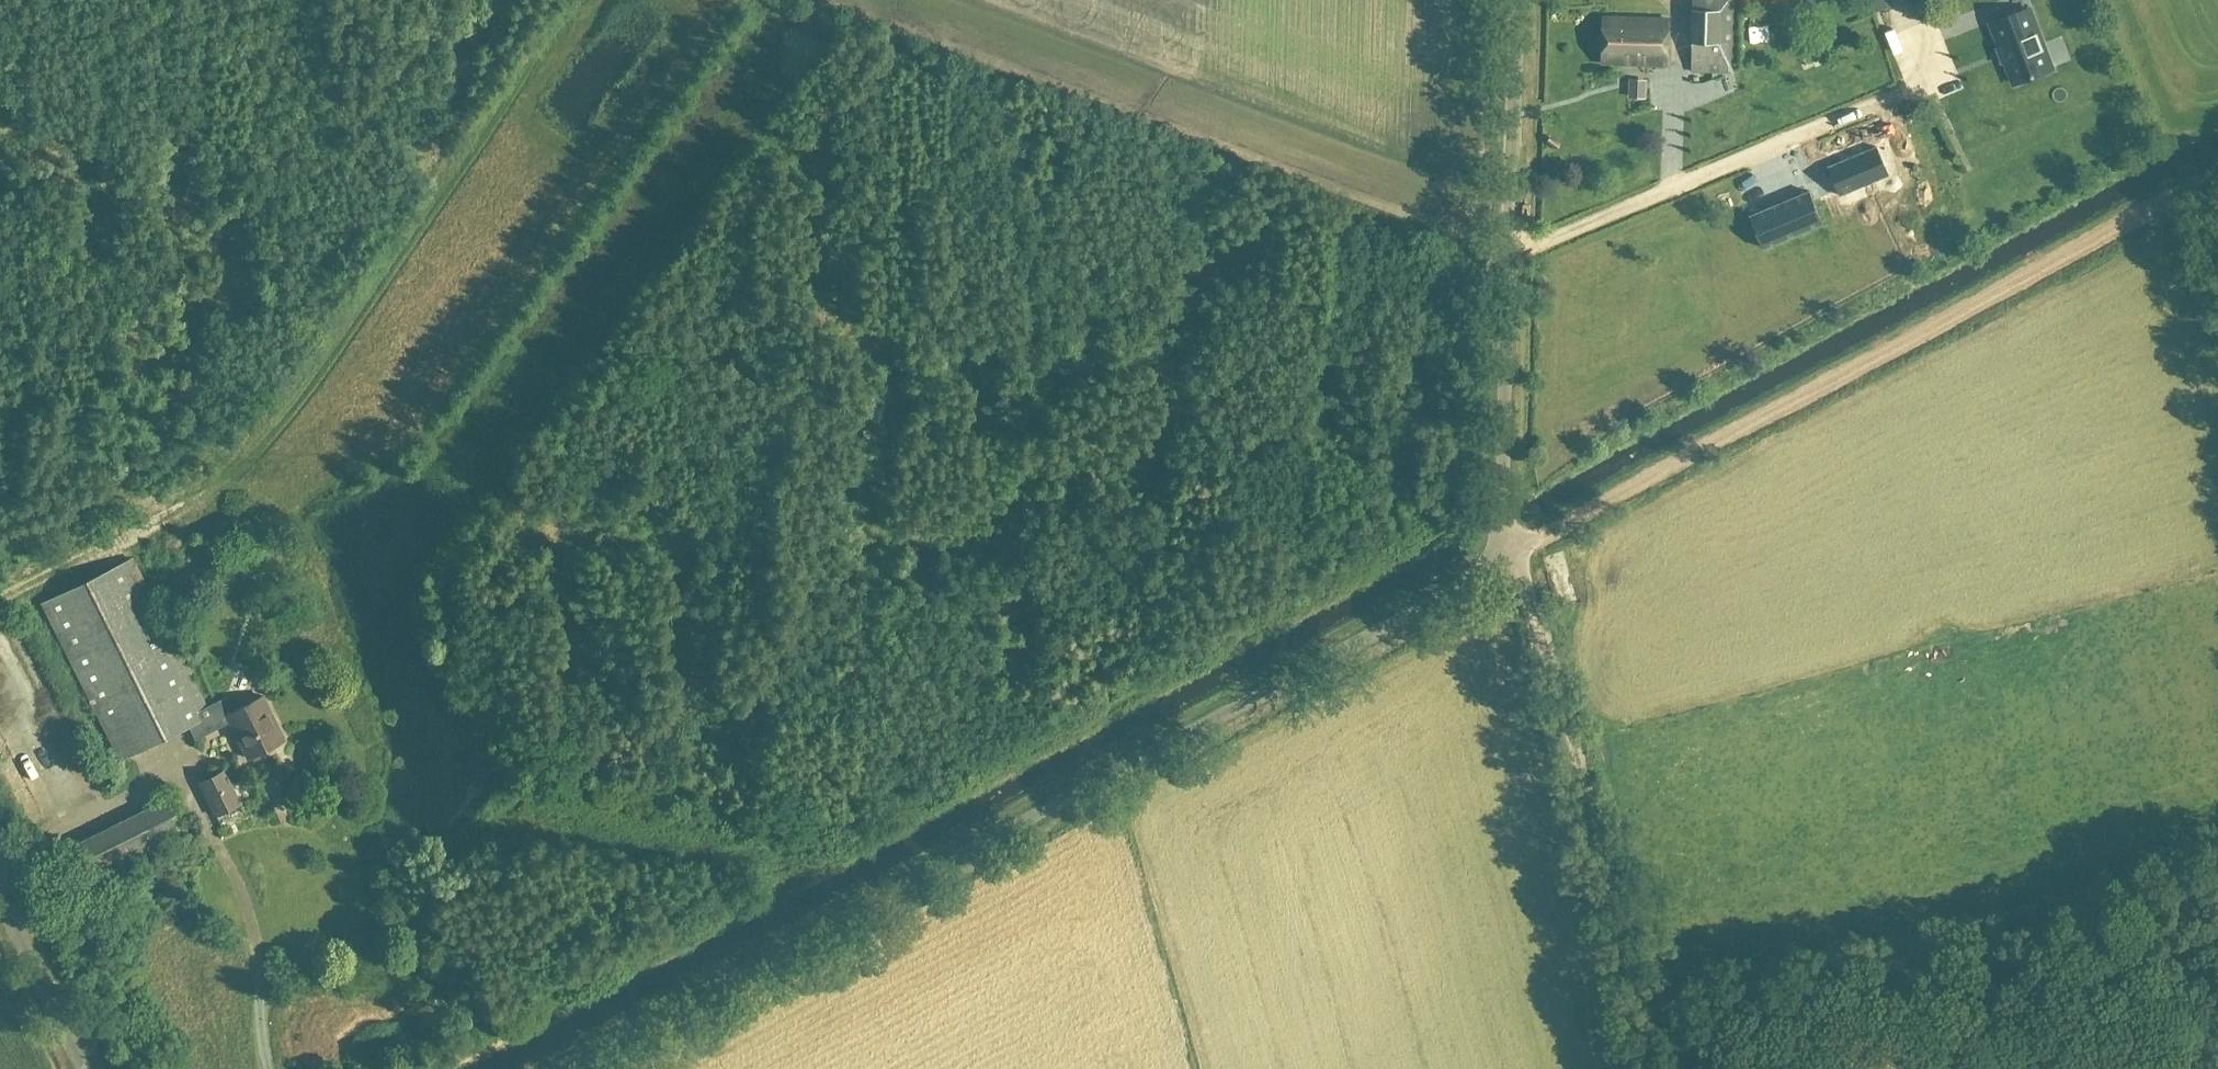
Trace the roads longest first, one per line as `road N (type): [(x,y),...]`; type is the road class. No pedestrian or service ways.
road 1 (unclassified): [(563,1068),(1512,554),(1500,512),(1519,0)]
road 2 (track): [(1512,554),(2217,172)]
road 3 (track): [(1658,1068),(1529,591),(1512,554)]
road 4 (unclassified): [(83,1068),(0,897)]

